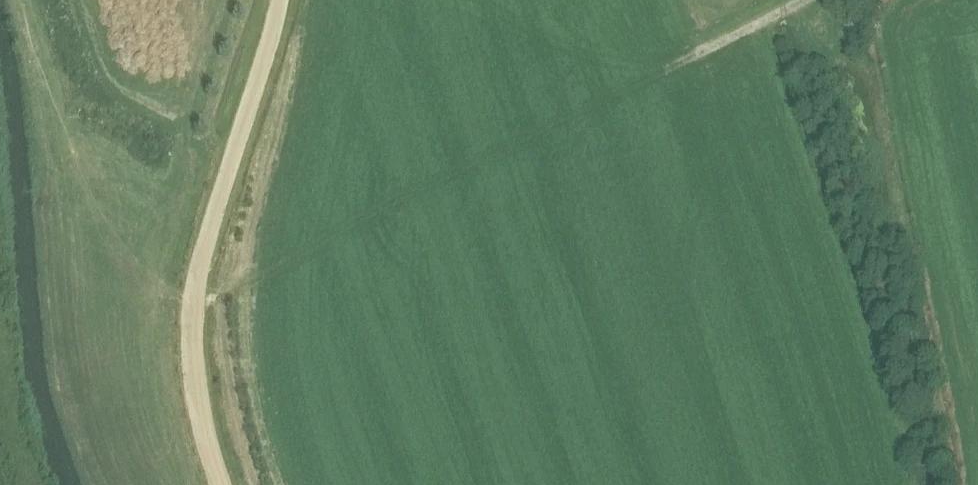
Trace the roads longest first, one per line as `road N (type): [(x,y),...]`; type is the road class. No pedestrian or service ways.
road 1 (track): [(283,0),(201,259)]
road 2 (track): [(201,259),(198,371),(223,484)]

